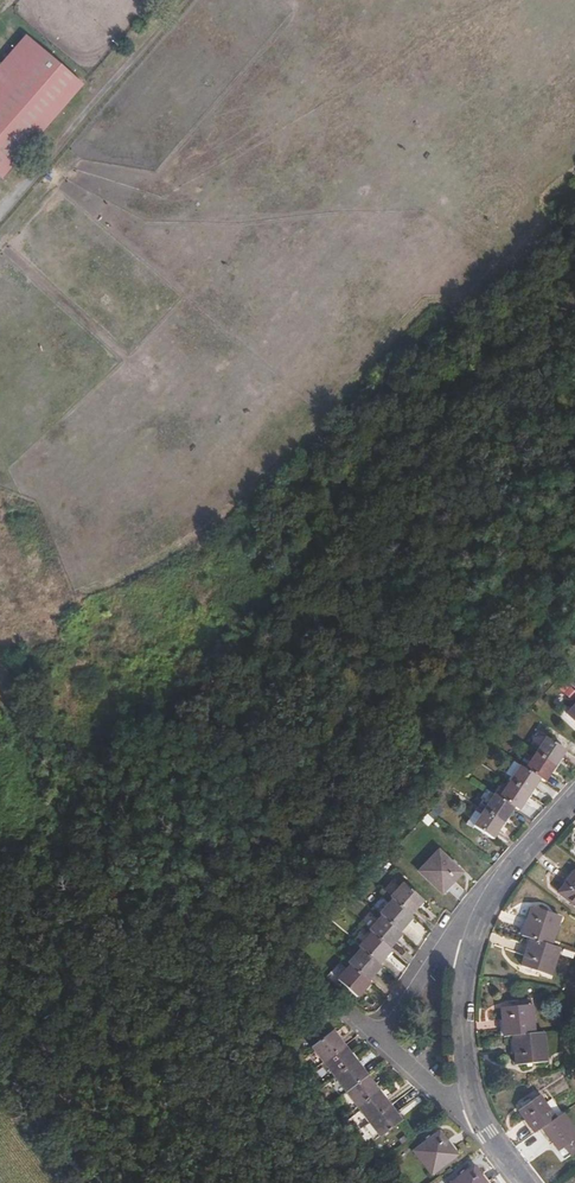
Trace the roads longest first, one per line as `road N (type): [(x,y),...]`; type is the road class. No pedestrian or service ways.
road 1 (residential): [(474,936),(435,961),(385,1045),(464,1111),(475,1109)]
road 2 (residential): [(475,1109),(464,1040),(474,936)]
road 3 (residential): [(474,936),(497,888),(574,799)]

